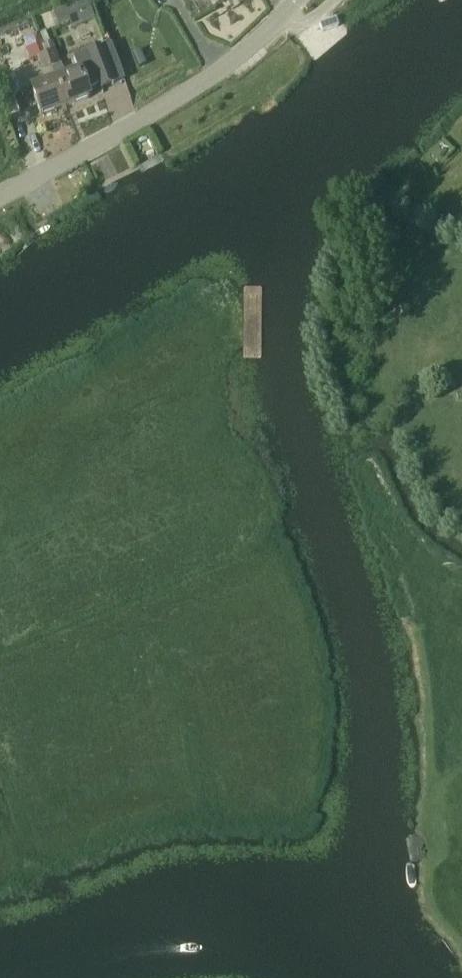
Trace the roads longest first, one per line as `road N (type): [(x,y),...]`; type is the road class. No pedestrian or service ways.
road 1 (tertiary): [(0,201),(214,75),(293,0)]

